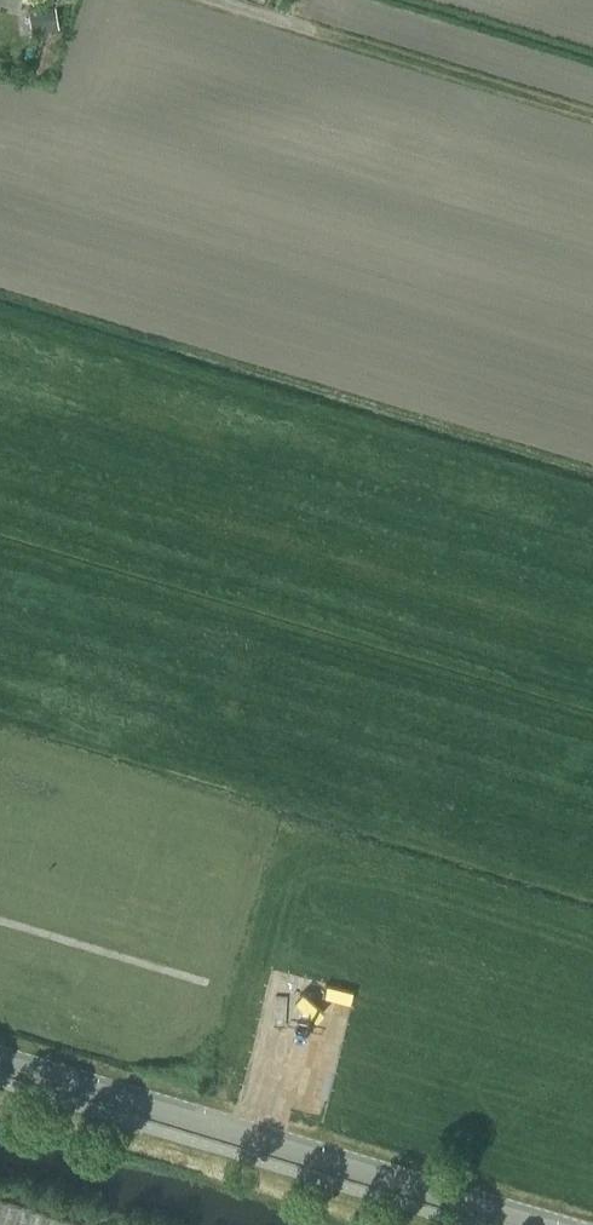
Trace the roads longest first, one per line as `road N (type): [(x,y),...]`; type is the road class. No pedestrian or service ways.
road 1 (tertiary): [(0,1061),(543,1224)]
road 2 (track): [(592,113),(310,28)]

